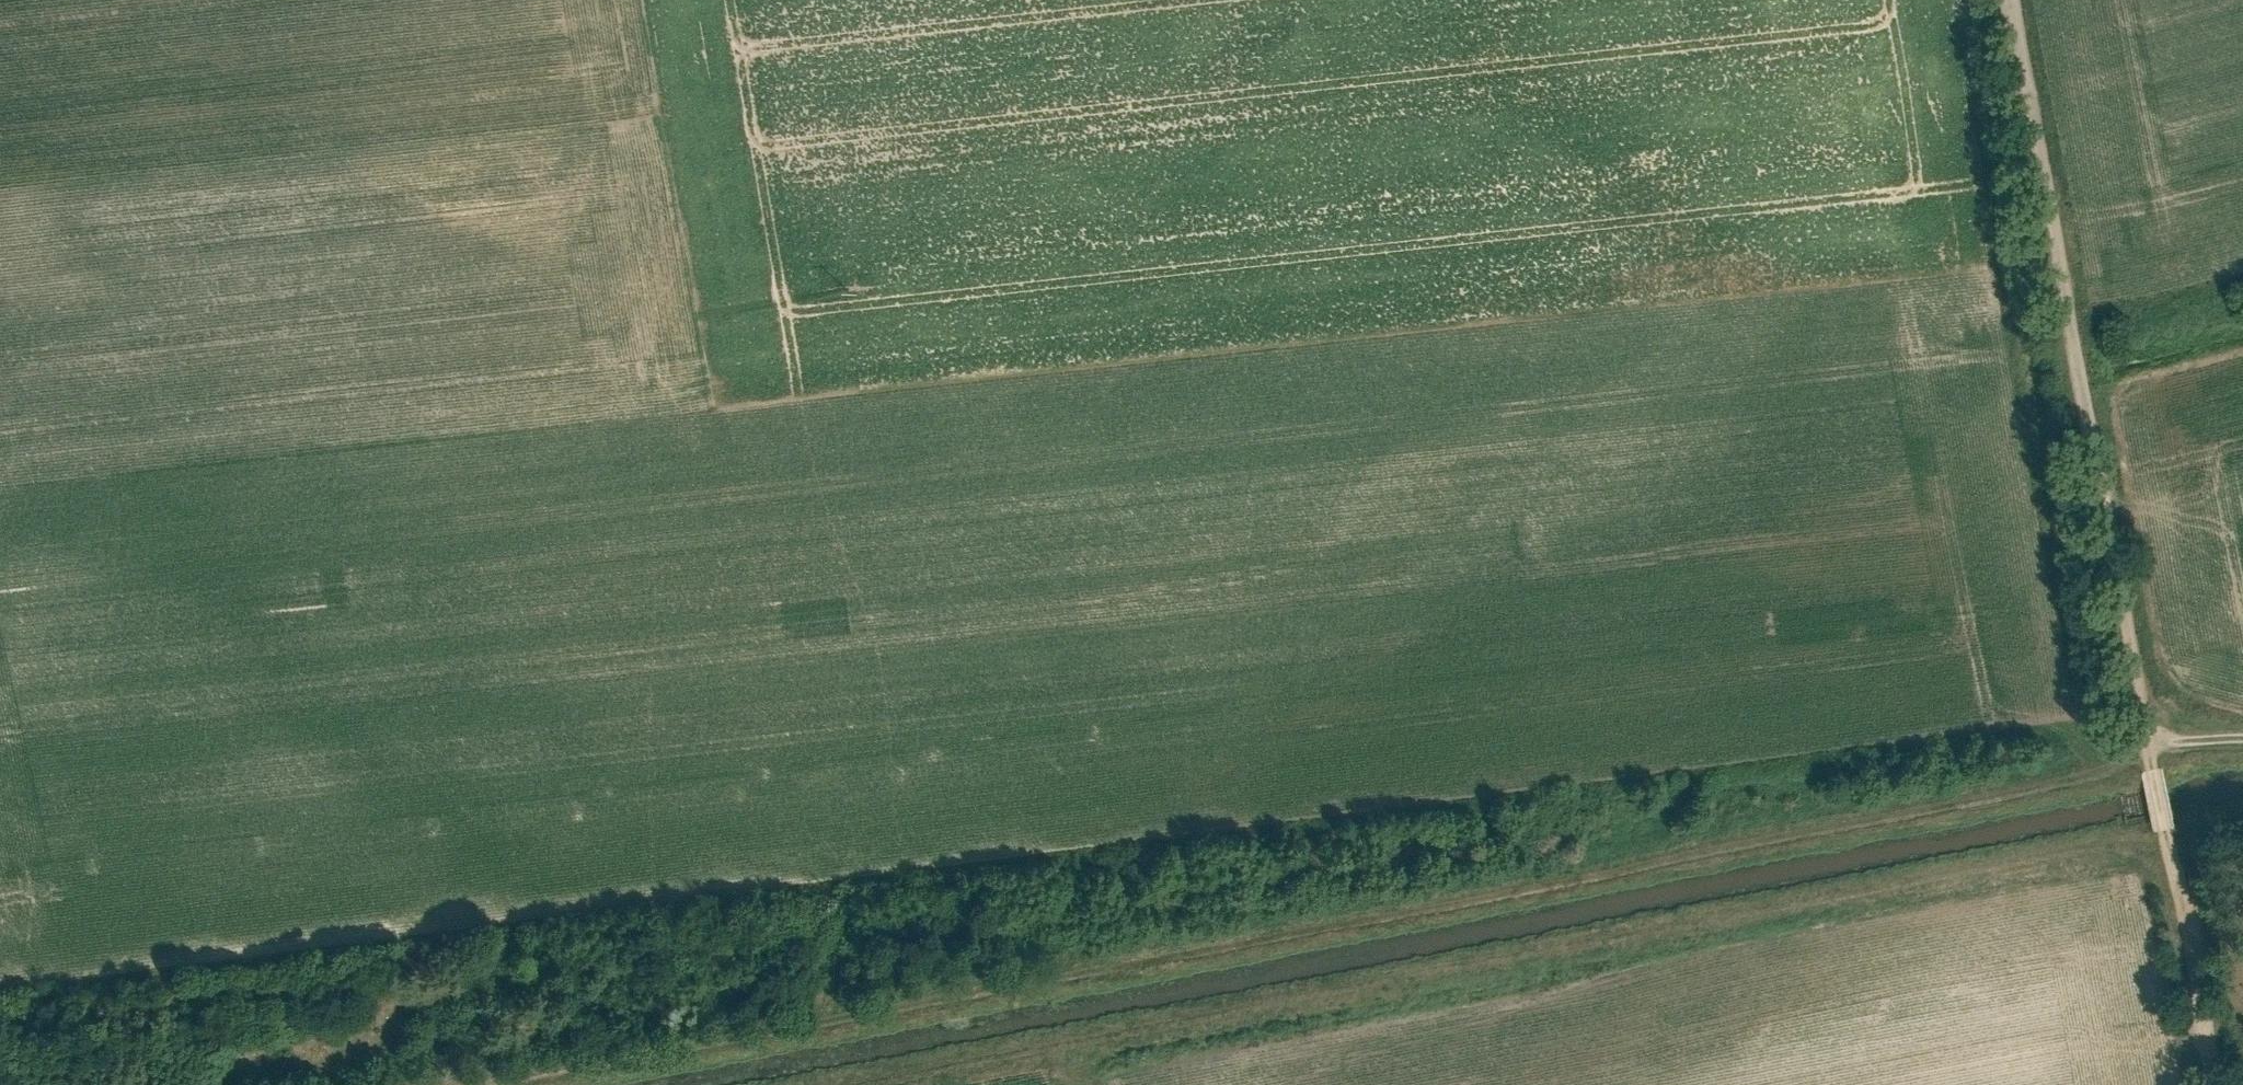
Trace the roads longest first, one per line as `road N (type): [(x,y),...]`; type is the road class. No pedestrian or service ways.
road 1 (unclassified): [(2008,0),(2151,737)]
road 2 (track): [(2216,1084),(2151,737),(2242,737)]

